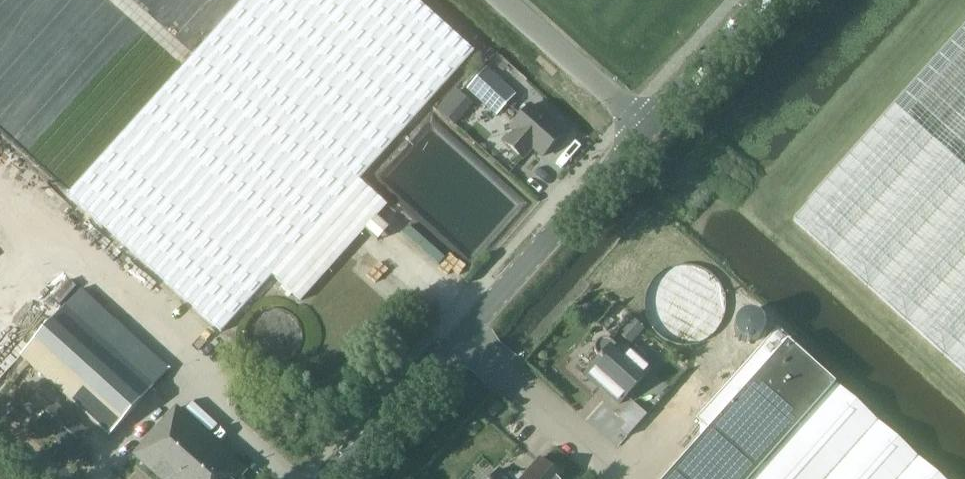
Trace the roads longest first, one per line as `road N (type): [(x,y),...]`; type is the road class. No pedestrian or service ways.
road 1 (tertiary): [(336,478),(649,128)]
road 2 (unclassified): [(649,128),(502,0)]
road 3 (tertiary): [(649,128),(763,0)]

